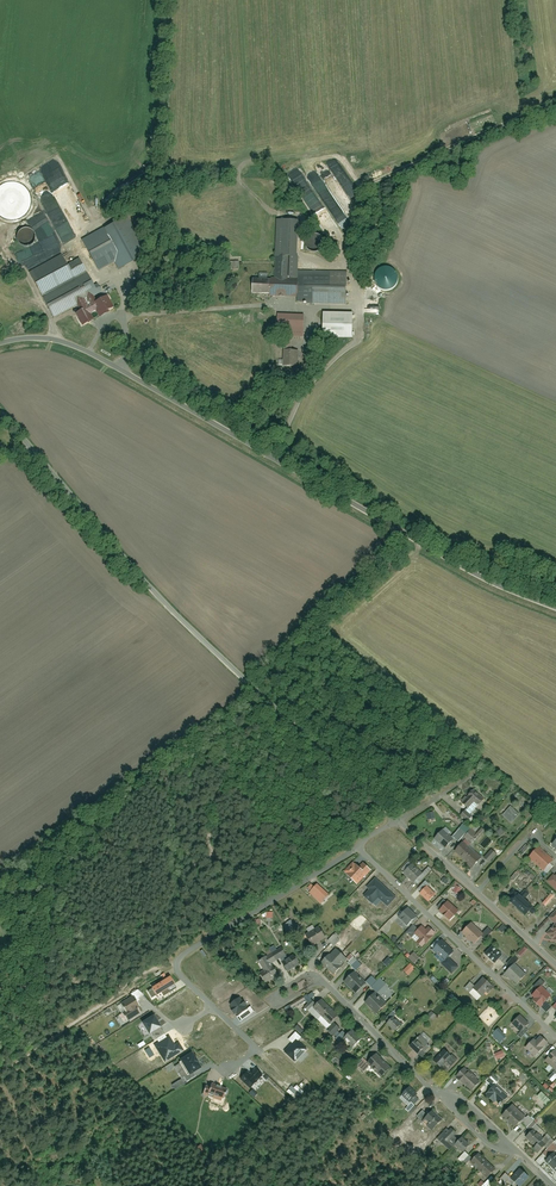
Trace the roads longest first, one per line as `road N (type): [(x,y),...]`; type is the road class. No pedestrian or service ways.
road 1 (residential): [(0,341),(44,337),(90,353),(442,556),(555,608)]
road 2 (residential): [(395,818),(162,604),(0,414)]
road 3 (residential): [(553,1185),(468,1103),(438,1092),(317,977),(289,992)]
road 4 (residential): [(555,1036),(361,851),(360,841)]
road 5 (track): [(274,460),(302,397),(360,328),(361,310),(313,309)]
road 6 (residential): [(172,960),(360,841)]
road 7 (track): [(0,1058),(172,960)]

